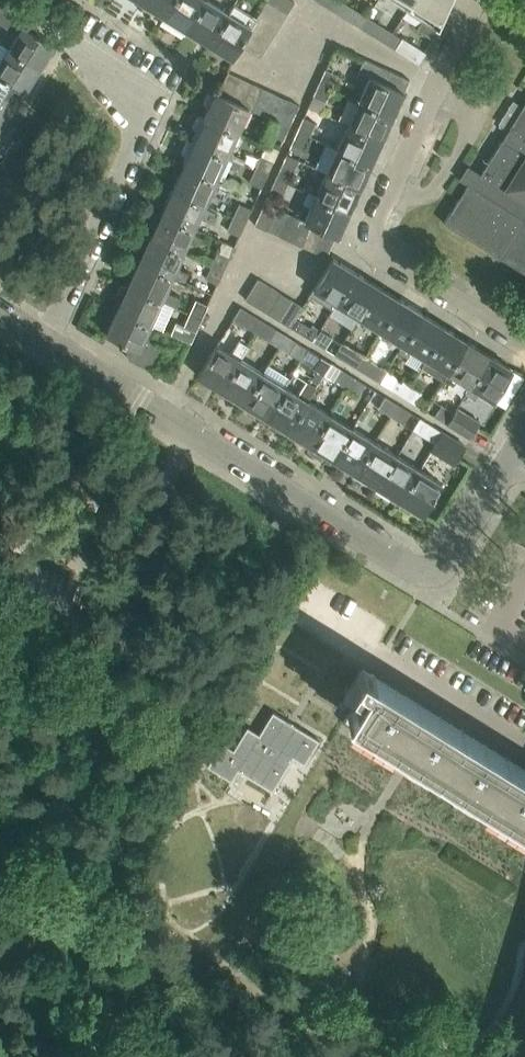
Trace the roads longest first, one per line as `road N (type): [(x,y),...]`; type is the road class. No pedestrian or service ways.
road 1 (residential): [(516,461),(459,557),(441,572),(417,570),(48,343)]
road 2 (residential): [(524,363),(387,277),(371,250),(374,216),(478,0)]
road 3 (residential): [(48,343),(151,101),(65,43)]
road 4 (residential): [(317,612),(524,748)]

